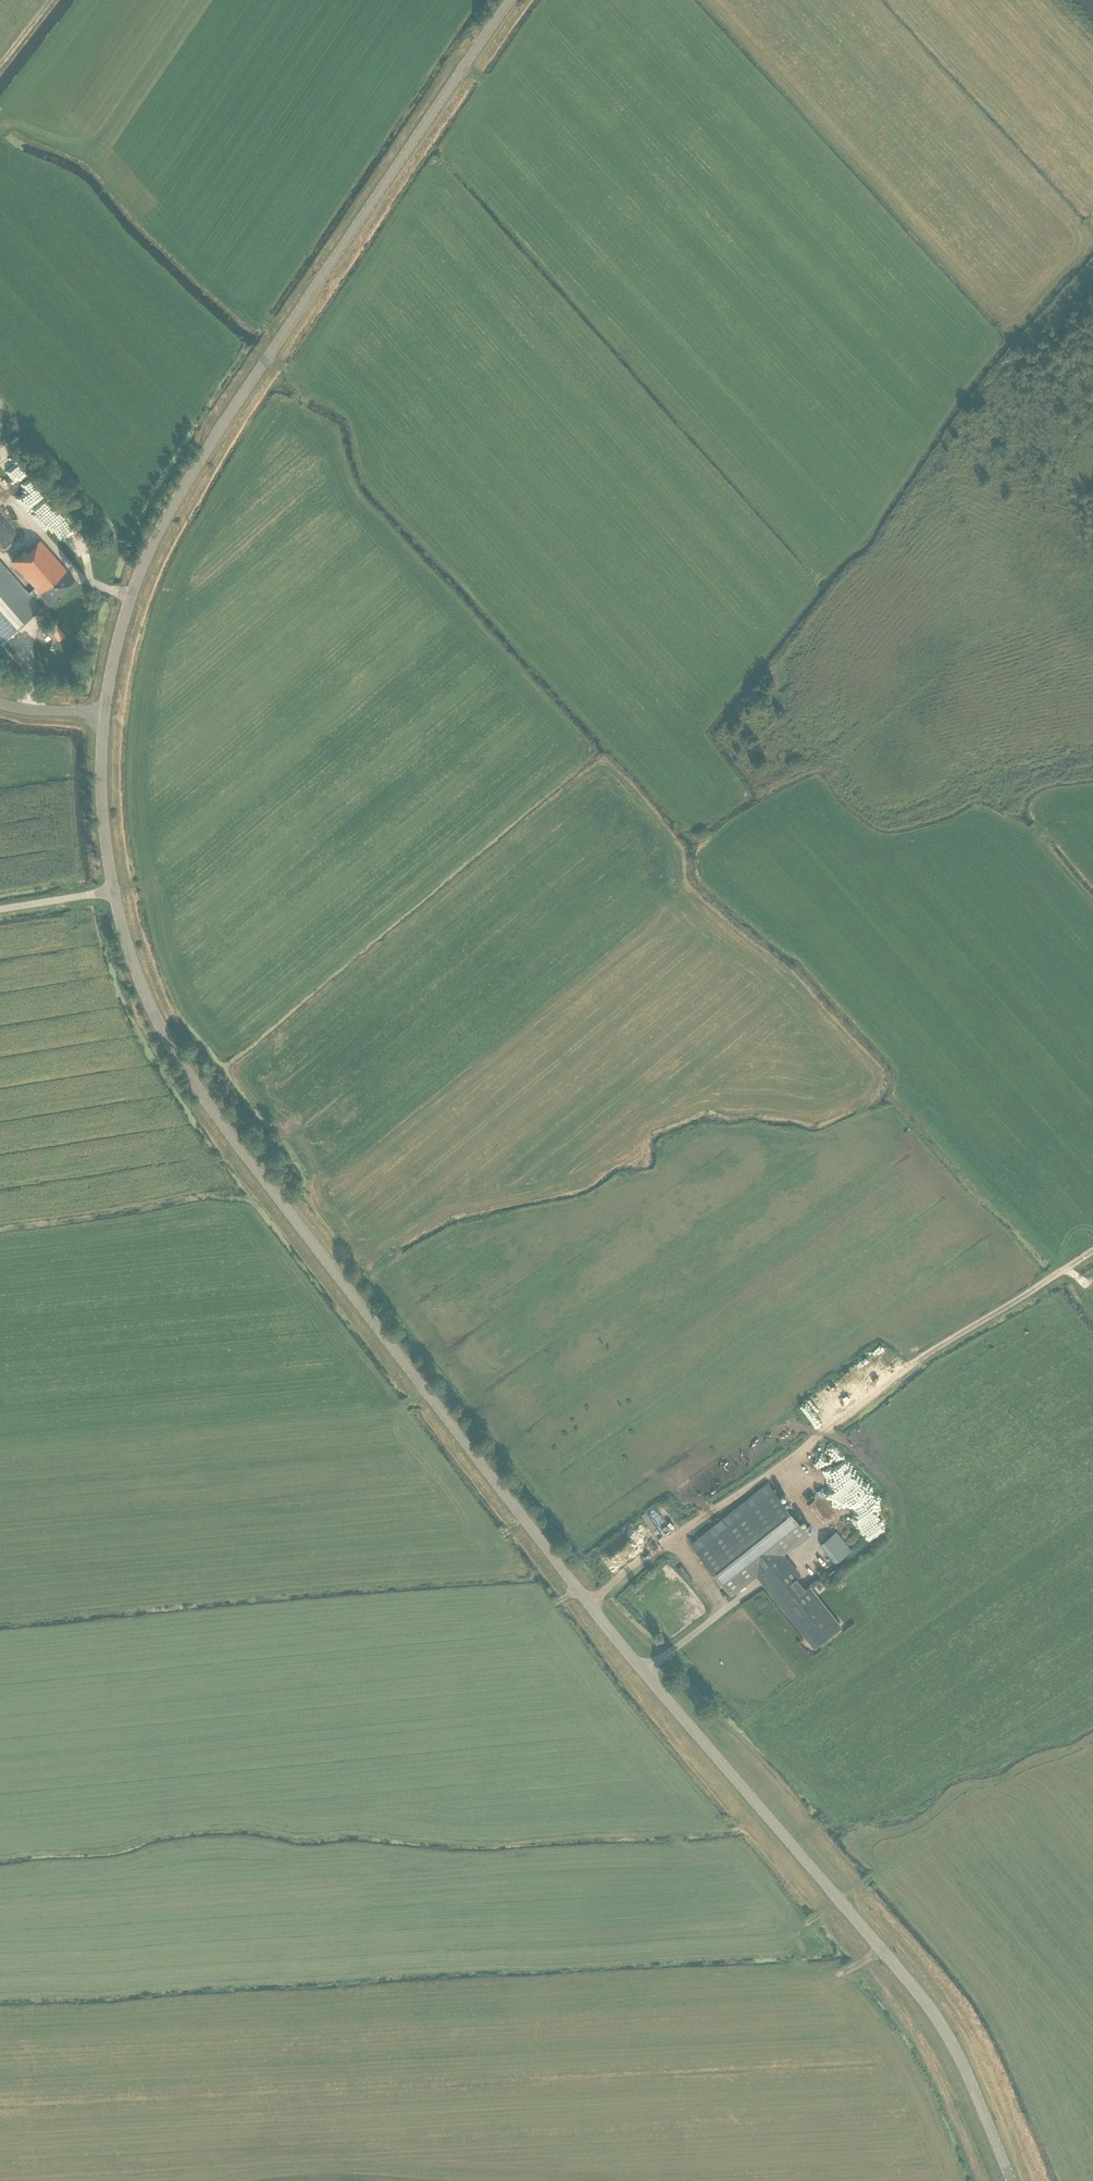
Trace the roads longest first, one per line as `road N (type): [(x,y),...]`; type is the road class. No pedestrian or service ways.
road 1 (tertiary): [(1011,2180),(932,2010),(618,1641),(217,1117),(146,997),(114,891)]
road 2 (tertiary): [(105,715),(123,618),(165,521),(511,0)]
road 3 (tertiary): [(114,891),(101,790),(105,715)]

